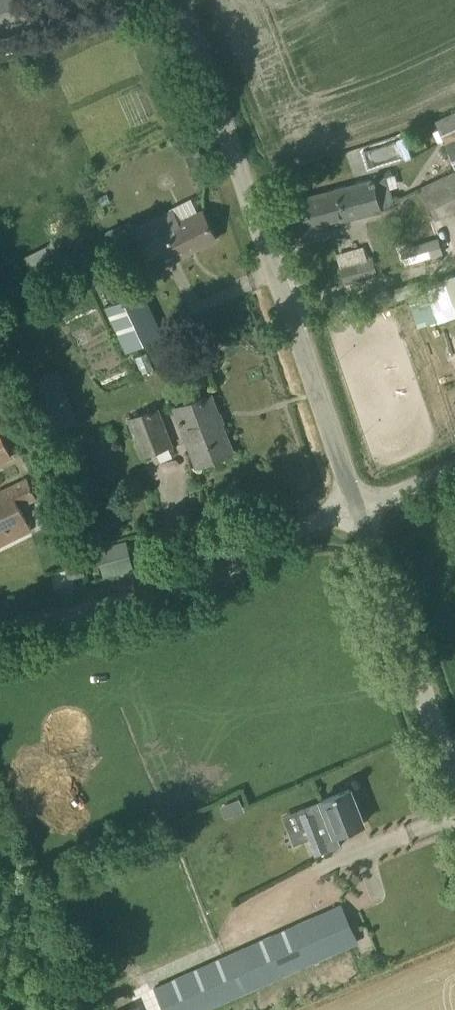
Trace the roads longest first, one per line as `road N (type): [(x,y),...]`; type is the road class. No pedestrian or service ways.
road 1 (unclassified): [(345,512),(172,0)]
road 2 (unclassified): [(0,636),(144,602),(345,512)]
road 3 (unclassified): [(454,812),(345,512)]
road 4 (unclassified): [(345,512),(454,458)]

